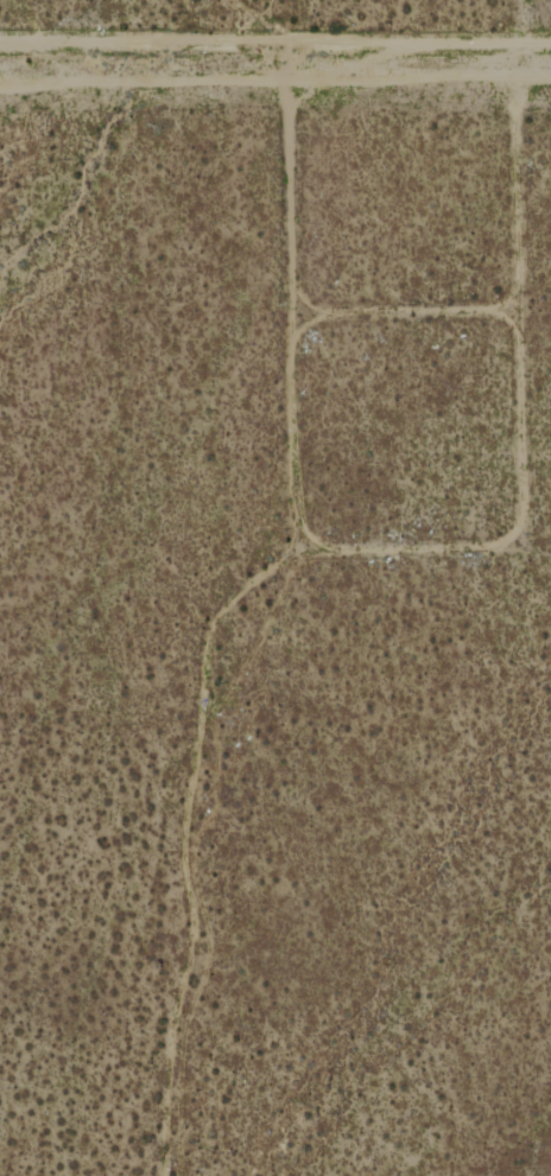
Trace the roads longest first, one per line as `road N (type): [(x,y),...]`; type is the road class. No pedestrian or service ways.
road 1 (track): [(513,49),(0,45)]

